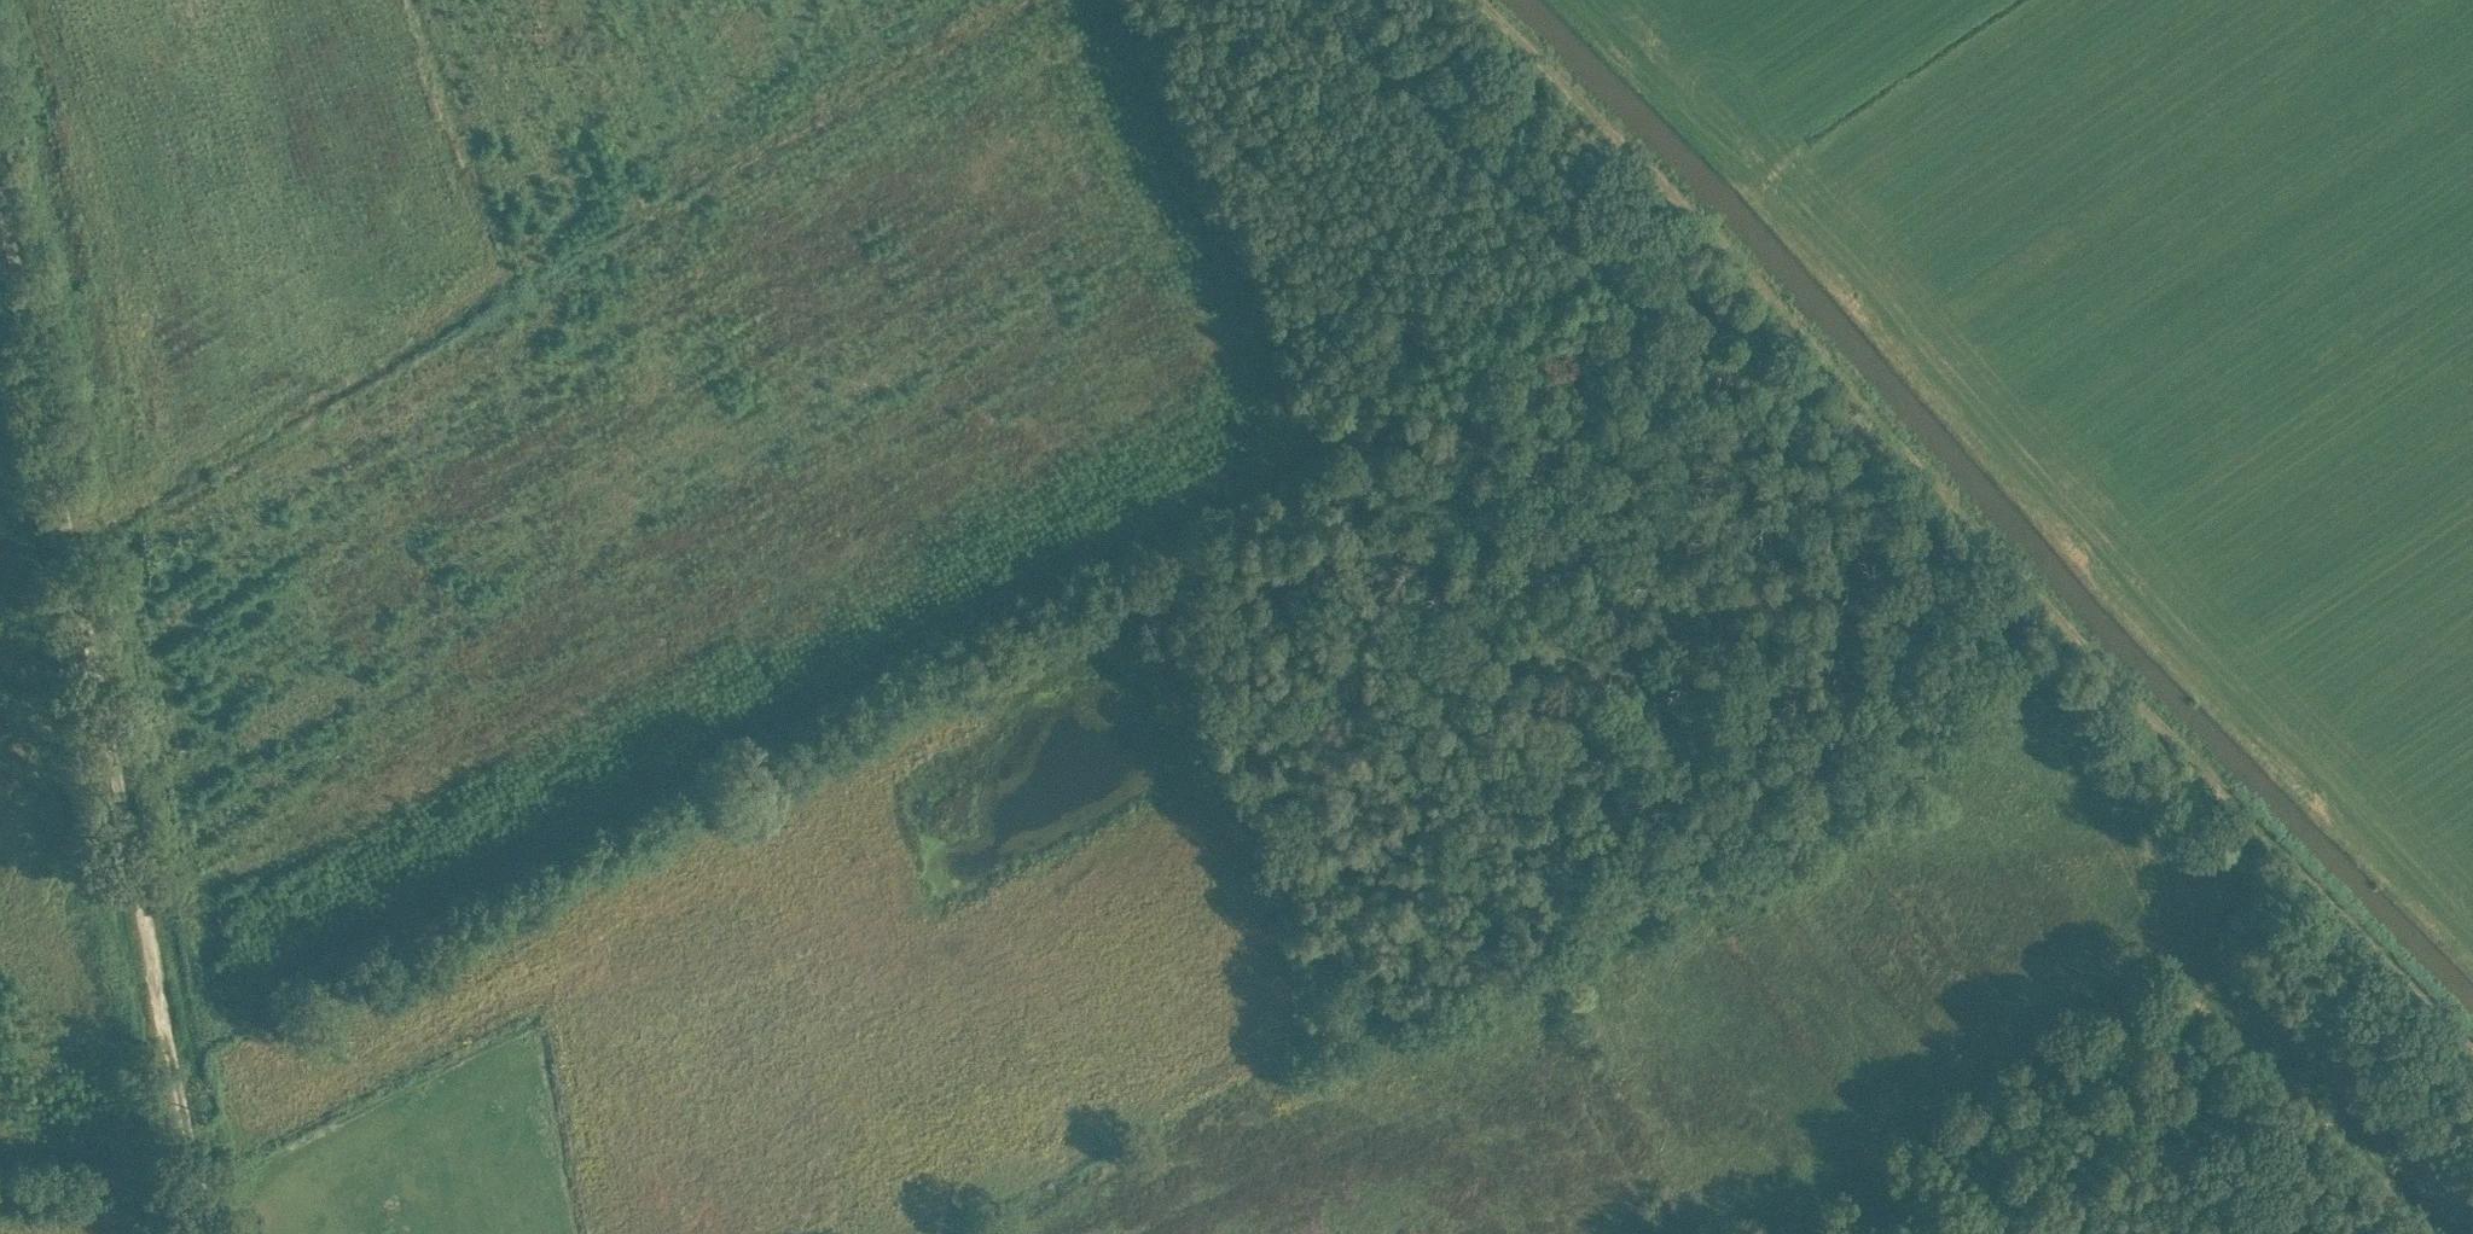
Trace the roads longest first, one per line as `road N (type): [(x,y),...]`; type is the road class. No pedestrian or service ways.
road 1 (track): [(0,294),(185,1233)]

